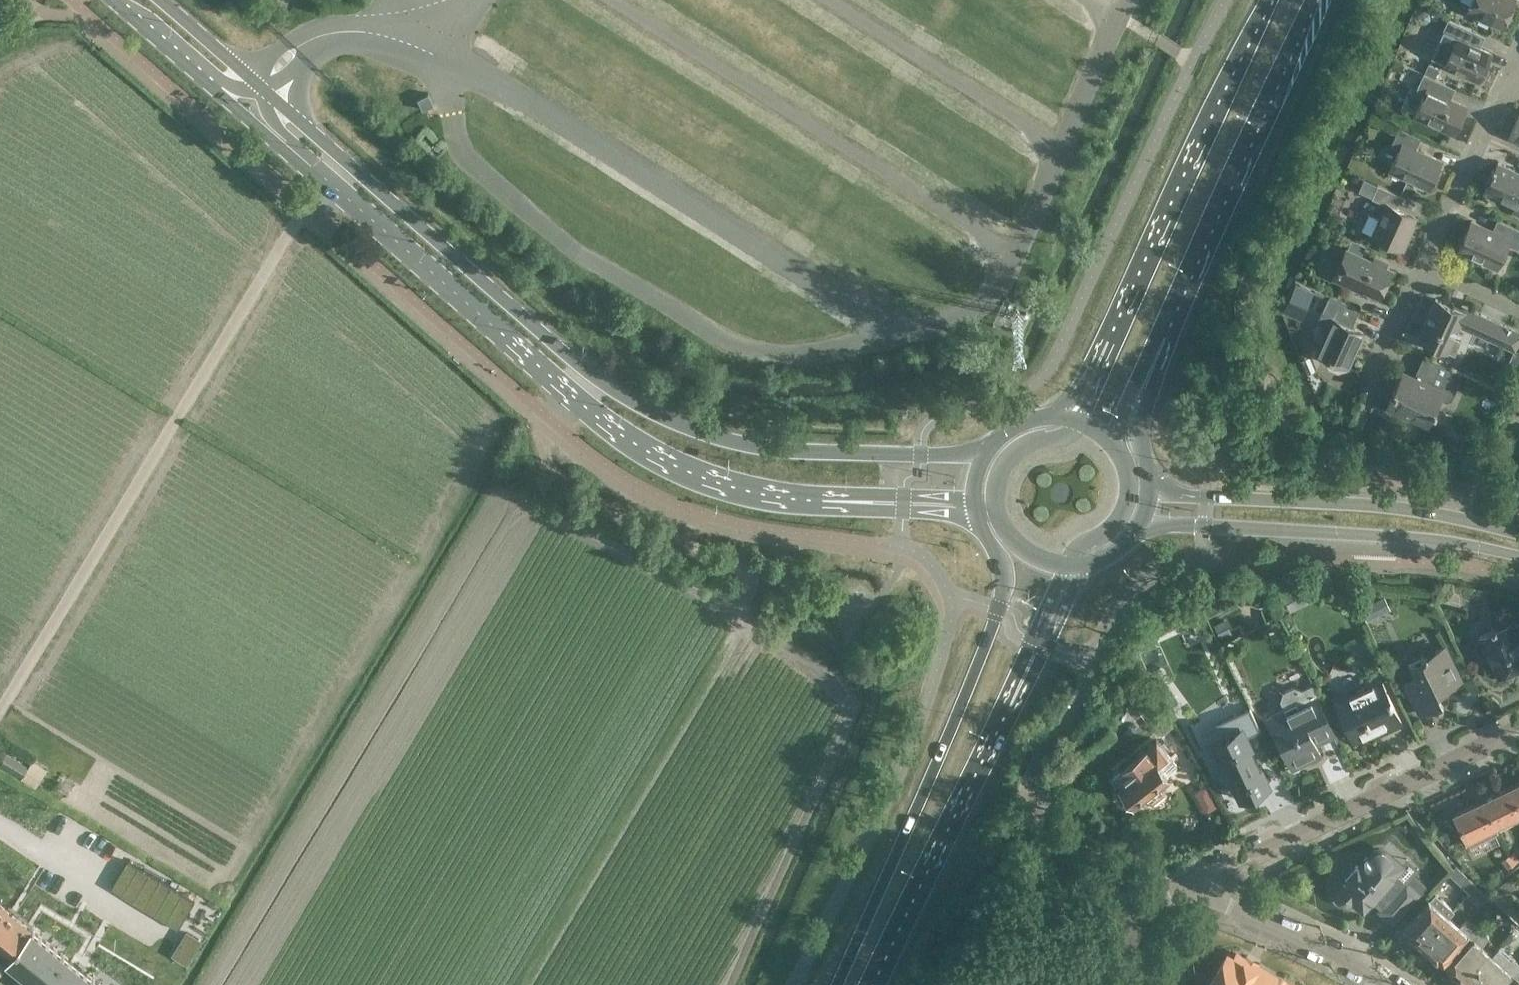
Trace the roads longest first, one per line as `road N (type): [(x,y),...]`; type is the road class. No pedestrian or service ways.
road 1 (secondary): [(985,454),(787,450),(682,426),(582,367),(162,0)]
road 2 (secondary): [(114,0),(634,444),(735,488),(856,502)]
road 3 (track): [(516,984),(749,588),(733,567),(554,472),(544,456),(547,414),(582,367)]
road 4 (primary): [(979,521),(1001,558),(1002,594),(836,984)]
road 5 (secondary): [(1138,528),(1358,535),(1518,557)]
road 6 (primary): [(1268,0),(1108,341)]
road 7 (primary): [(1164,340),(1314,0)]
road 8 (secondary): [(1518,531),(1397,507),(1150,488)]
road 9 (residential): [(1518,725),(1202,880)]
road 10 (primary): [(877,984),(1019,682)]
road 11 (residential): [(1202,880),(1218,900),(1387,984)]
road 12 (residential): [(1423,267),(1510,75)]
road 13 (primary): [(1150,488),(1138,426),(1164,340)]
road 14 (residential): [(1139,984),(1129,944),(1137,920),(1153,903),(1202,880)]
road 15 (primary): [(1019,682),(1040,660),(1082,567)]
road 16 (primary): [(1079,421),(1011,456),(995,503)]
road 17 (residential): [(1371,381),(1423,267)]
road 18 (secondary): [(856,502),(979,521)]
road 19 (primary): [(1019,682),(1063,567)]

